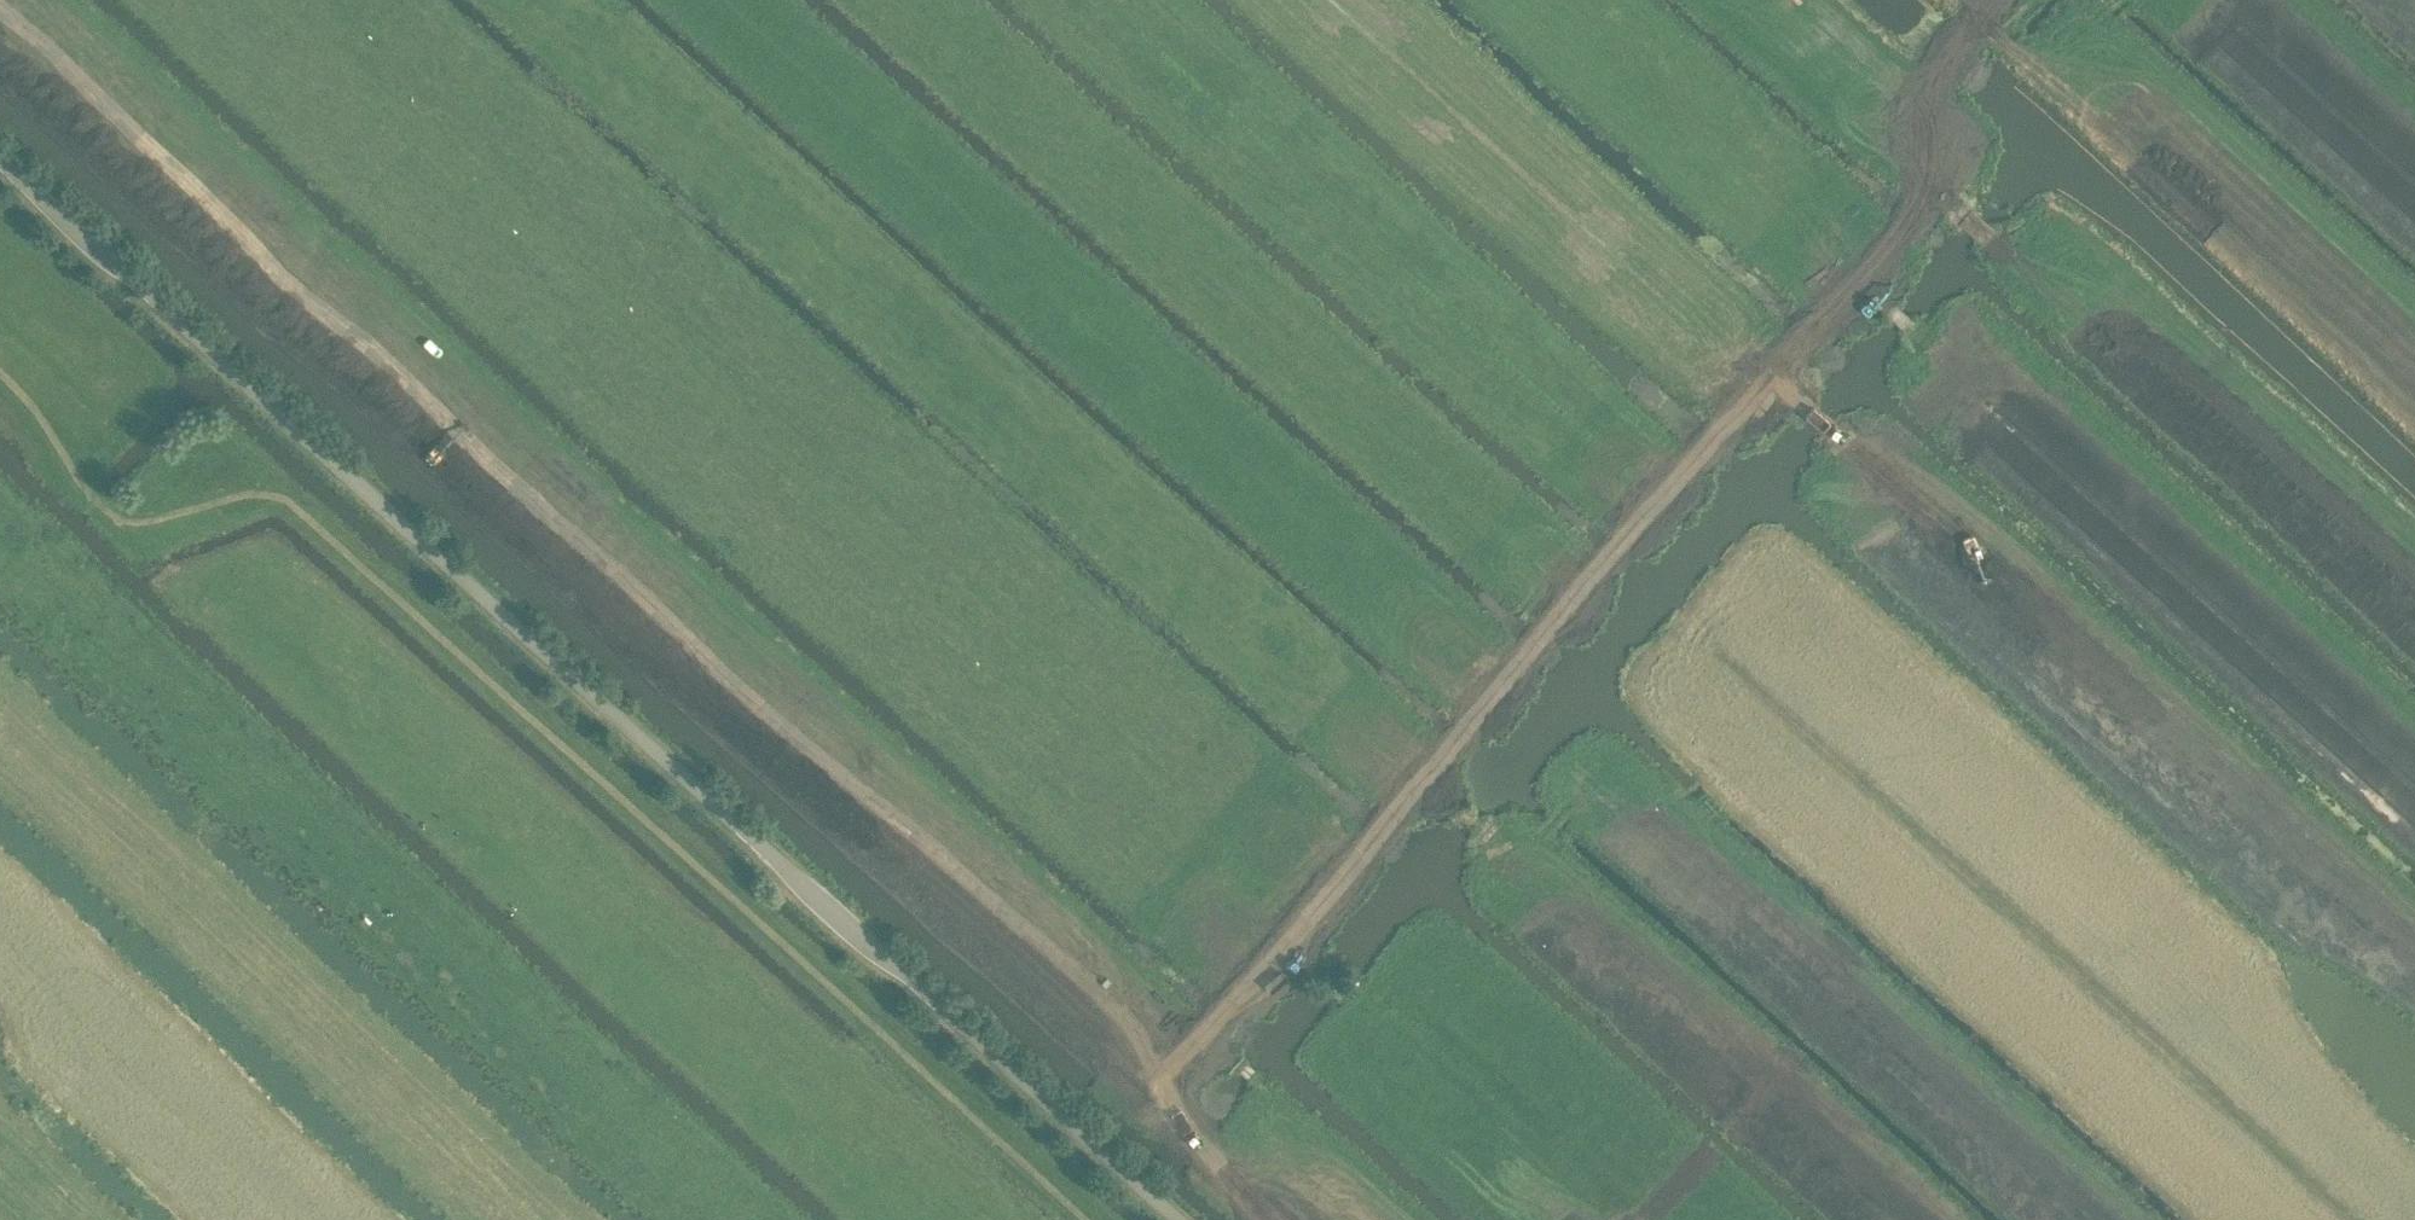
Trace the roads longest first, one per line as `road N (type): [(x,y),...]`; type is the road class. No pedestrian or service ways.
road 1 (tertiary): [(1175,1219),(0,163)]

